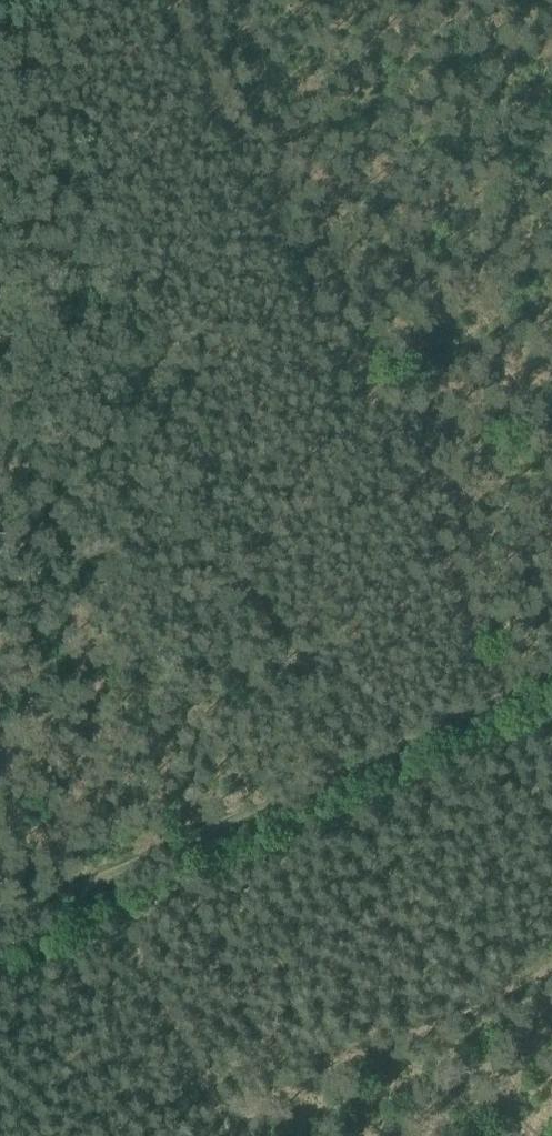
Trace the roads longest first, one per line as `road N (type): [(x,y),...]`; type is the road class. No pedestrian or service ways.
road 1 (track): [(114,877),(244,1135)]
road 2 (track): [(0,929),(114,877)]

